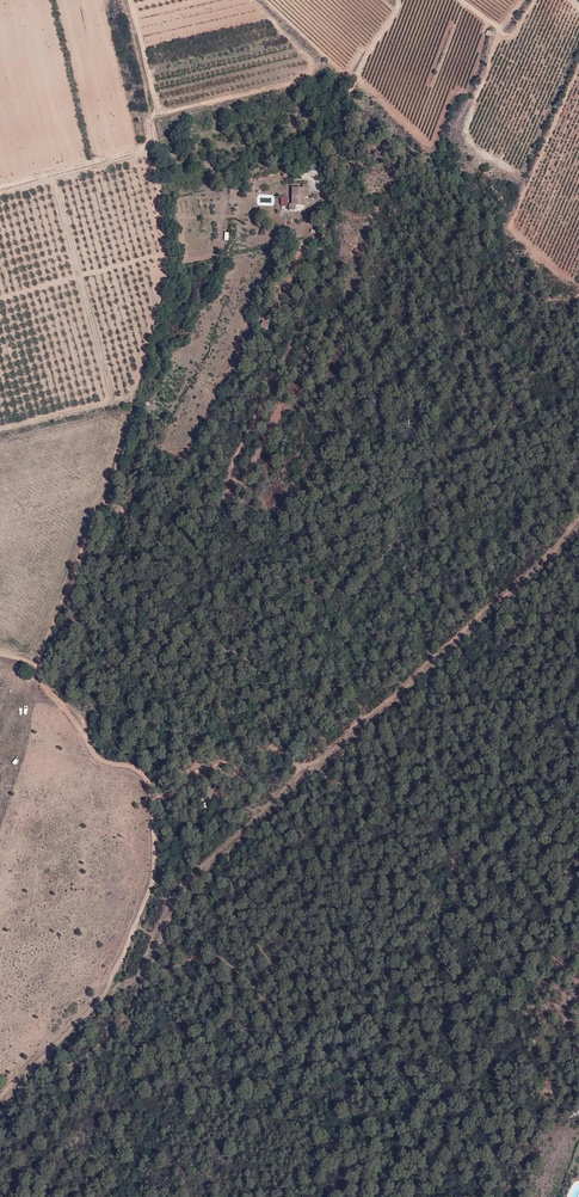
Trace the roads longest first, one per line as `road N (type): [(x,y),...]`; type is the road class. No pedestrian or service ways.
road 1 (track): [(152,115),(156,144),(149,152),(49,179),(109,402),(0,428)]
road 2 (track): [(253,0),(310,57),(309,74),(157,111),(145,147),(0,186)]
road 3 (track): [(109,402),(137,389),(173,263),(156,144)]
road 4 (track): [(401,0),(302,173)]
road 5 (track): [(0,298),(171,251)]

